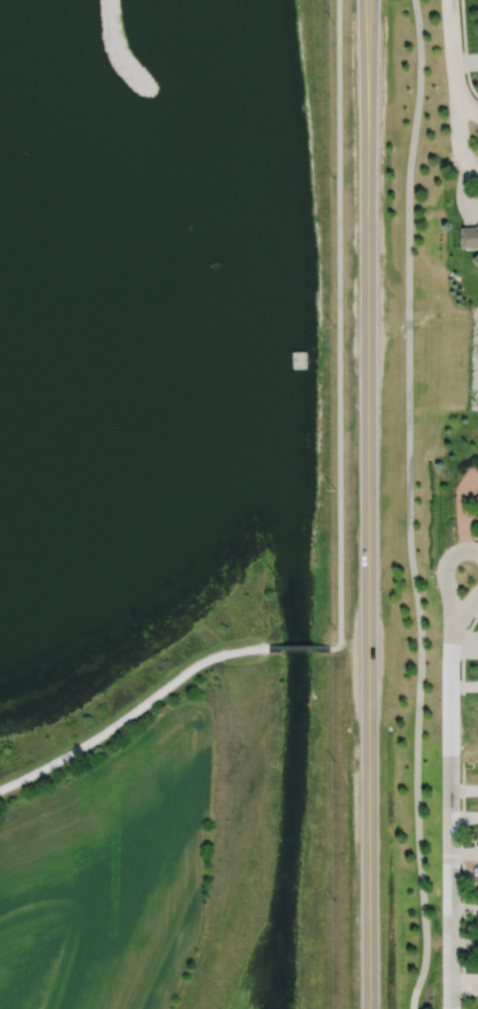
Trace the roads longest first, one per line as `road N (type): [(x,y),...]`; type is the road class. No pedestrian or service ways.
road 1 (tertiary): [(369,1008),(369,0)]
road 2 (residential): [(454,1008),(449,664),(466,574)]
road 3 (residential): [(477,141),(463,101),(450,0)]

